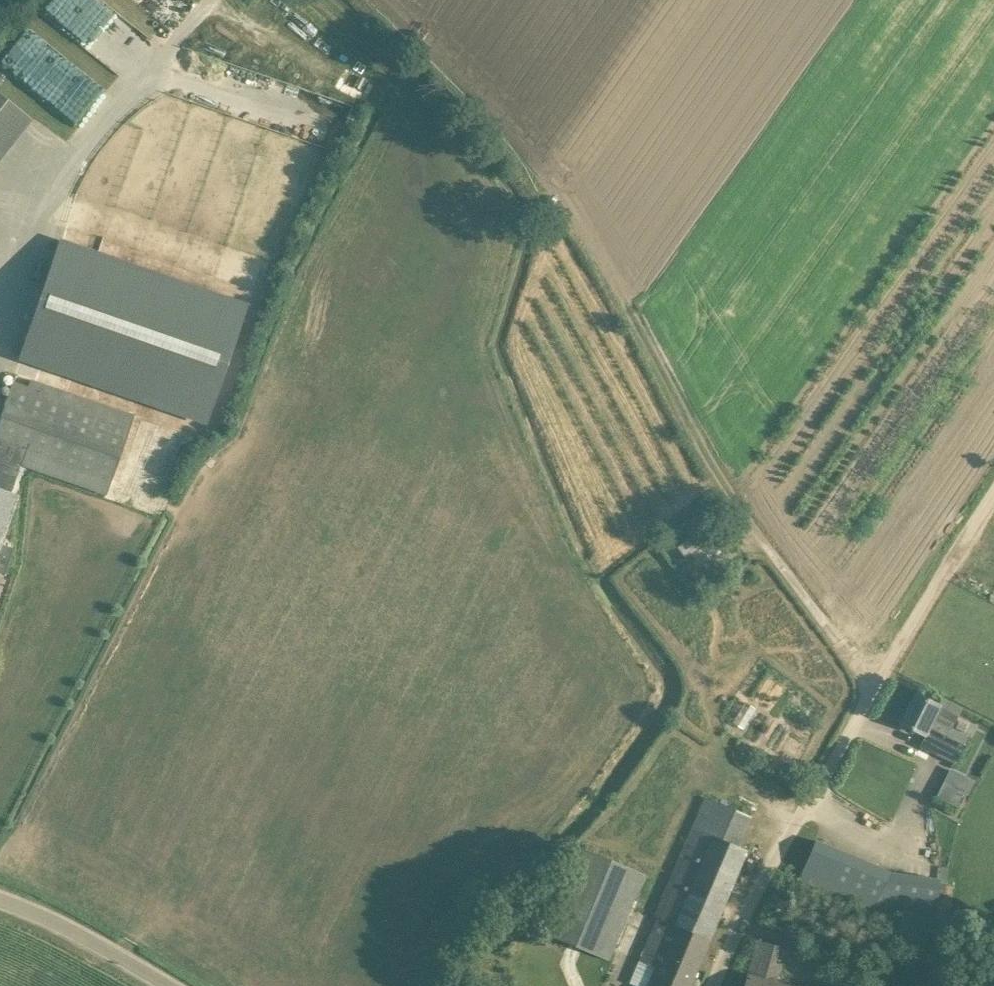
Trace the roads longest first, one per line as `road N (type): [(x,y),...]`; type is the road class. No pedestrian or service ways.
road 1 (unclassified): [(716,985),(748,907),(876,689)]
road 2 (track): [(876,689),(729,487)]
road 3 (track): [(993,504),(883,675)]
road 4 (track): [(642,313),(729,487)]
road 5 (unclassified): [(167,985),(0,900)]

